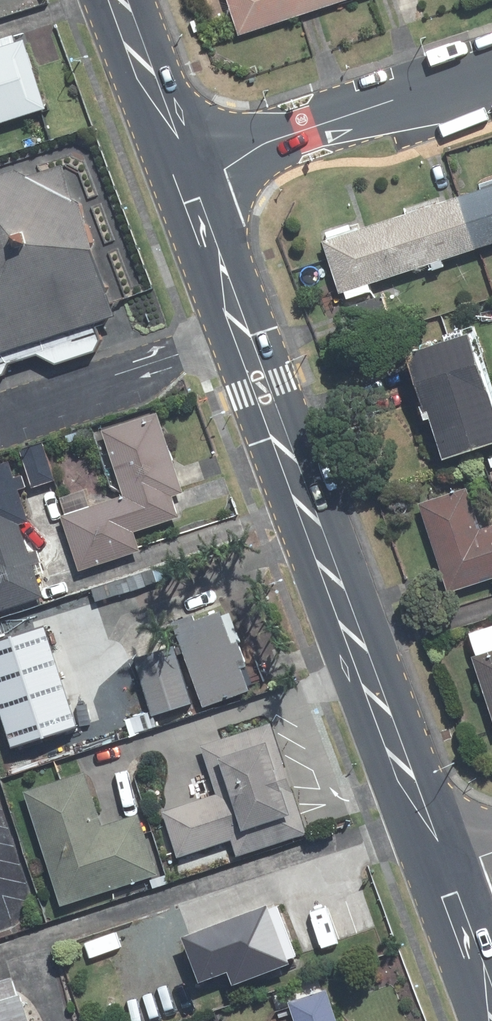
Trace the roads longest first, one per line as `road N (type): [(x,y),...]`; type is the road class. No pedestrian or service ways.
road 1 (secondary): [(441,868),(194,190)]
road 2 (residential): [(194,190),(273,140),(491,70)]
road 3 (secondary): [(194,190),(118,0)]
road 4 (secondary): [(491,1017),(441,868)]

